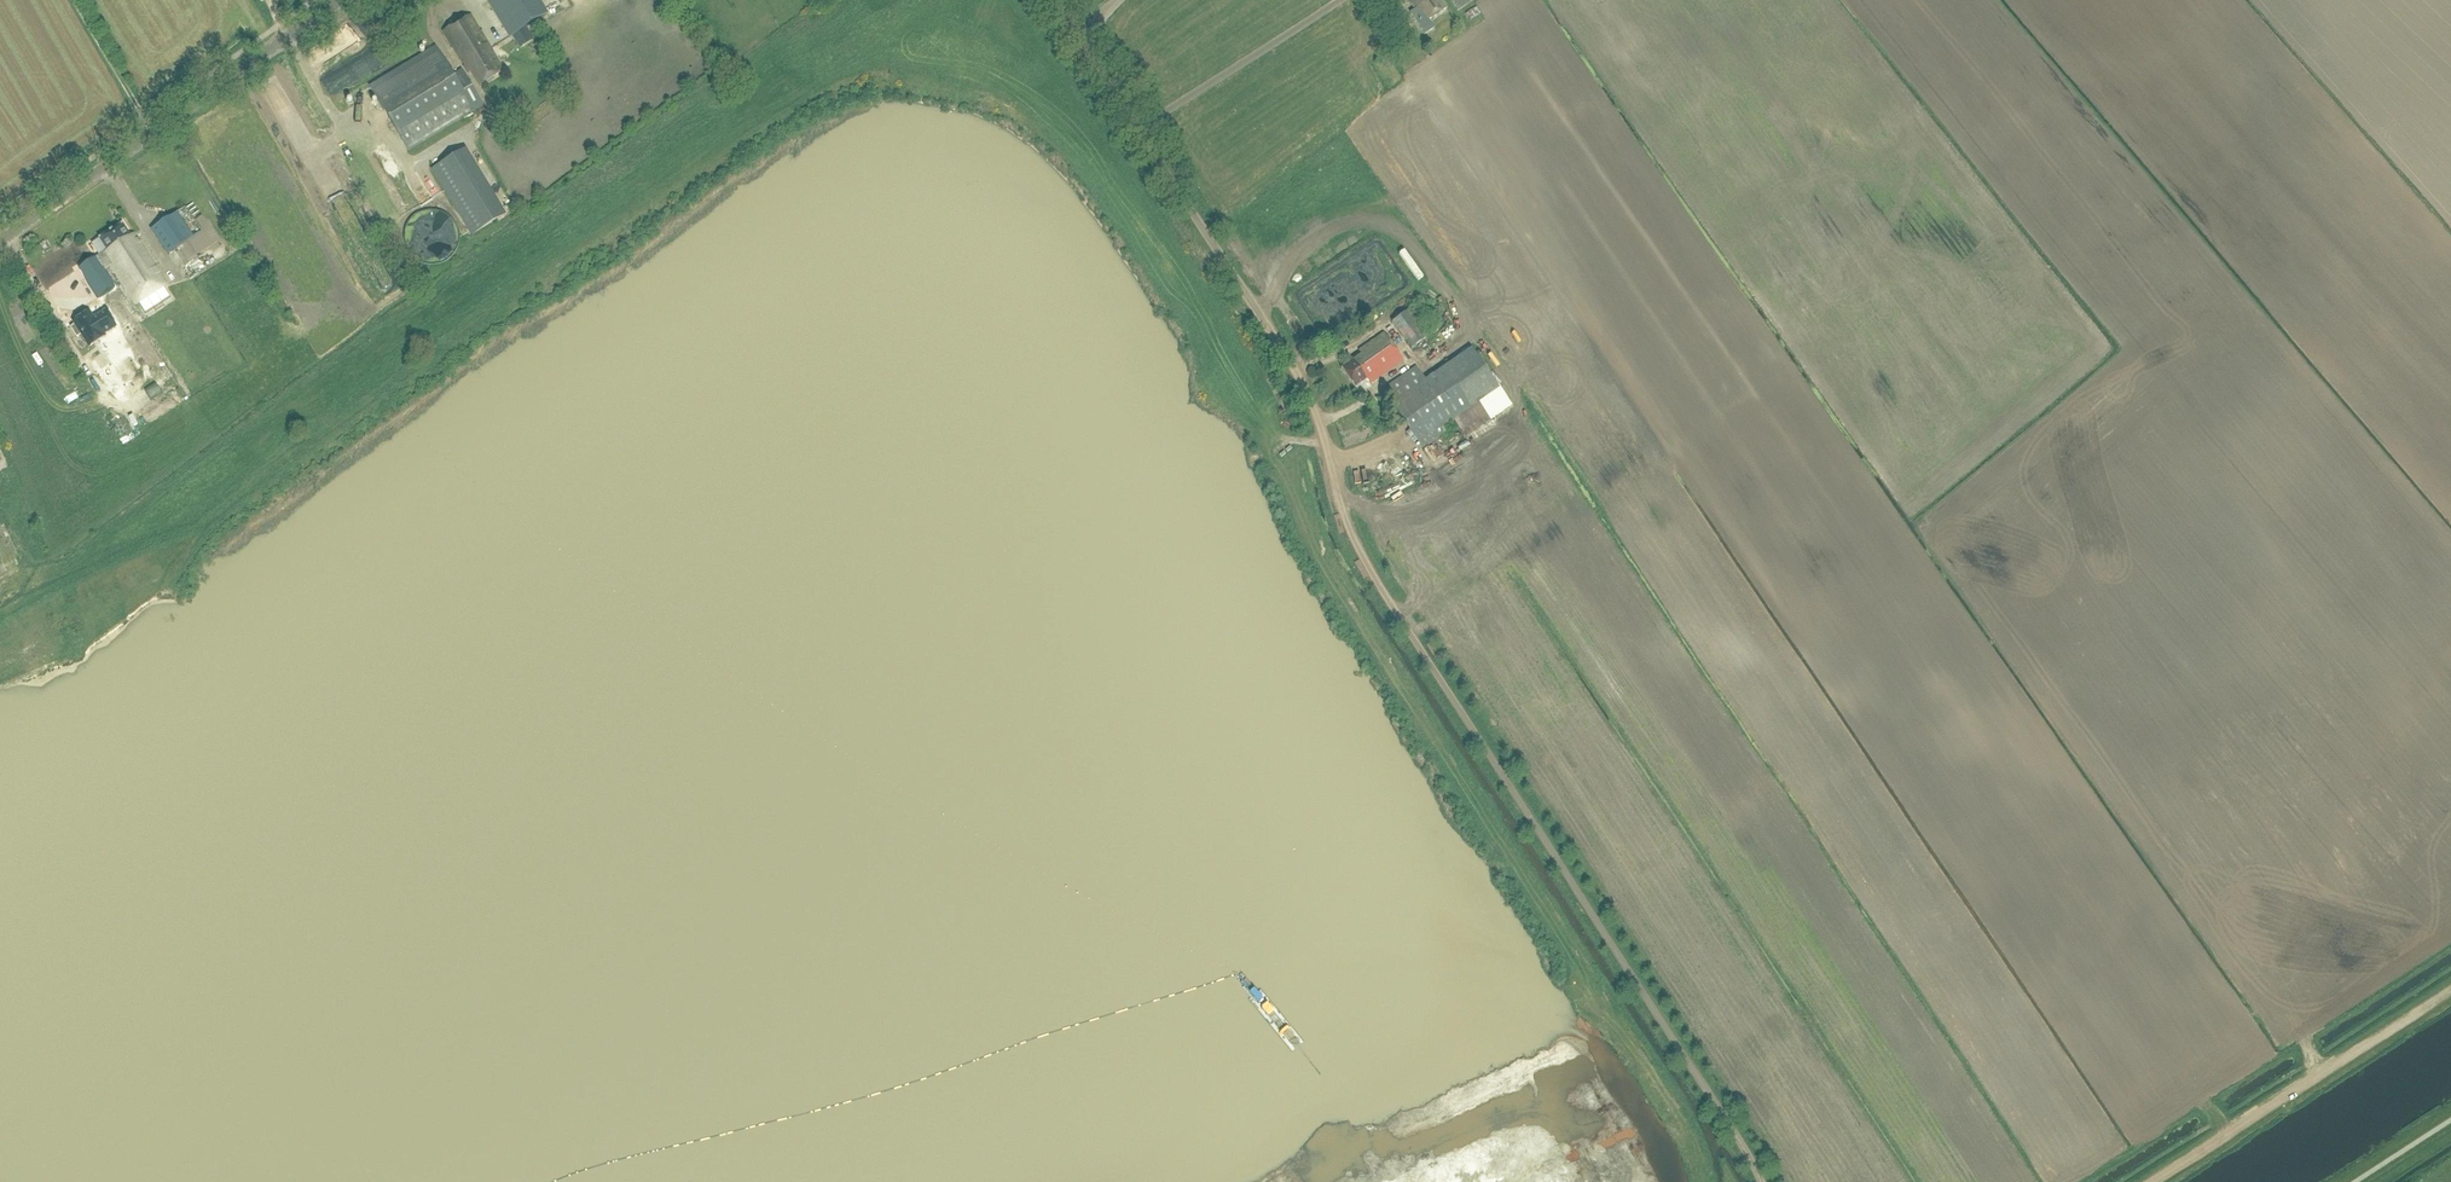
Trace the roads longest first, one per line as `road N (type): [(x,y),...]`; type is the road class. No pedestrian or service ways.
road 1 (unclassified): [(1762,1181),(1378,583),(1344,514),(1298,375),(1054,0)]
road 2 (tertiary): [(0,241),(339,0)]
road 3 (track): [(2450,988),(2149,1181)]

